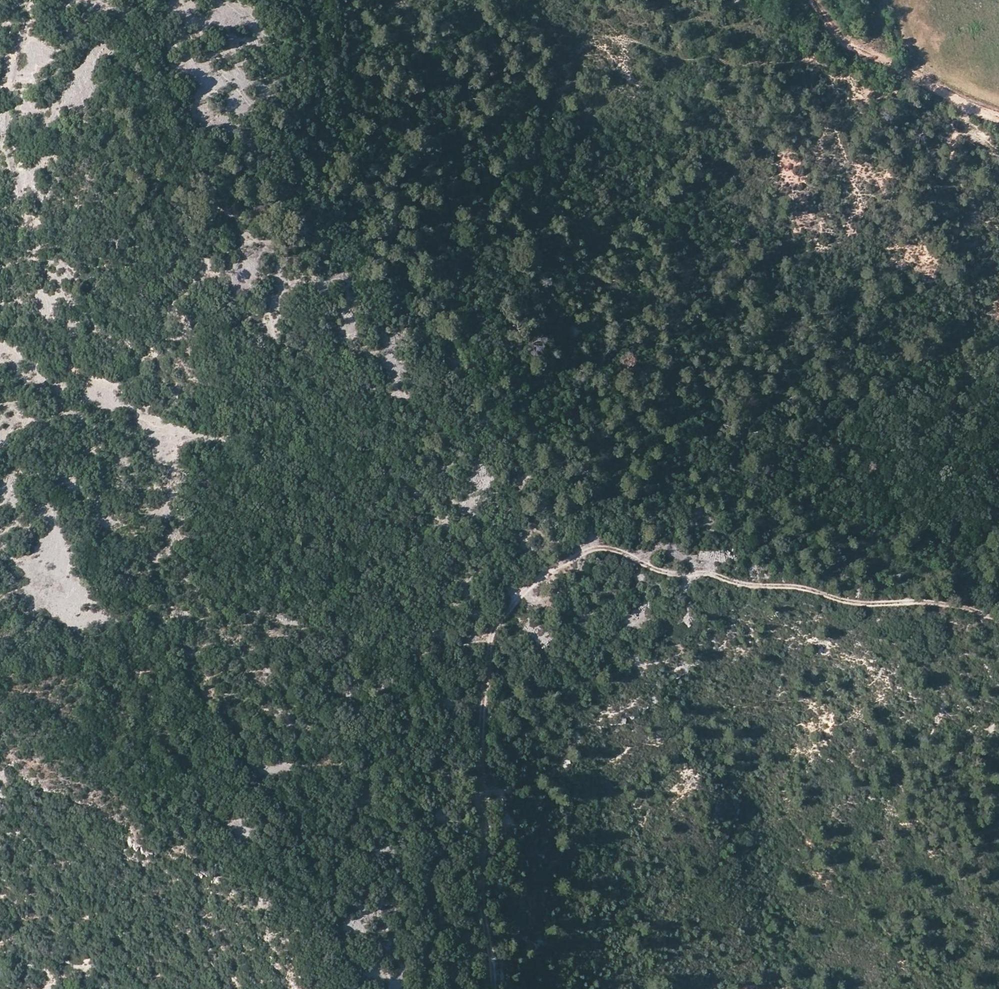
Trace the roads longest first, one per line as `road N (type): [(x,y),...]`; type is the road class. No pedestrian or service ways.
road 1 (track): [(493,988),(482,905),(482,709),(493,630),(541,571),(611,547),(681,574),(706,570),(843,599),(921,600),(998,617)]
road 2 (track): [(817,0),(821,18),(860,48),(964,108),(968,126),(998,154)]

